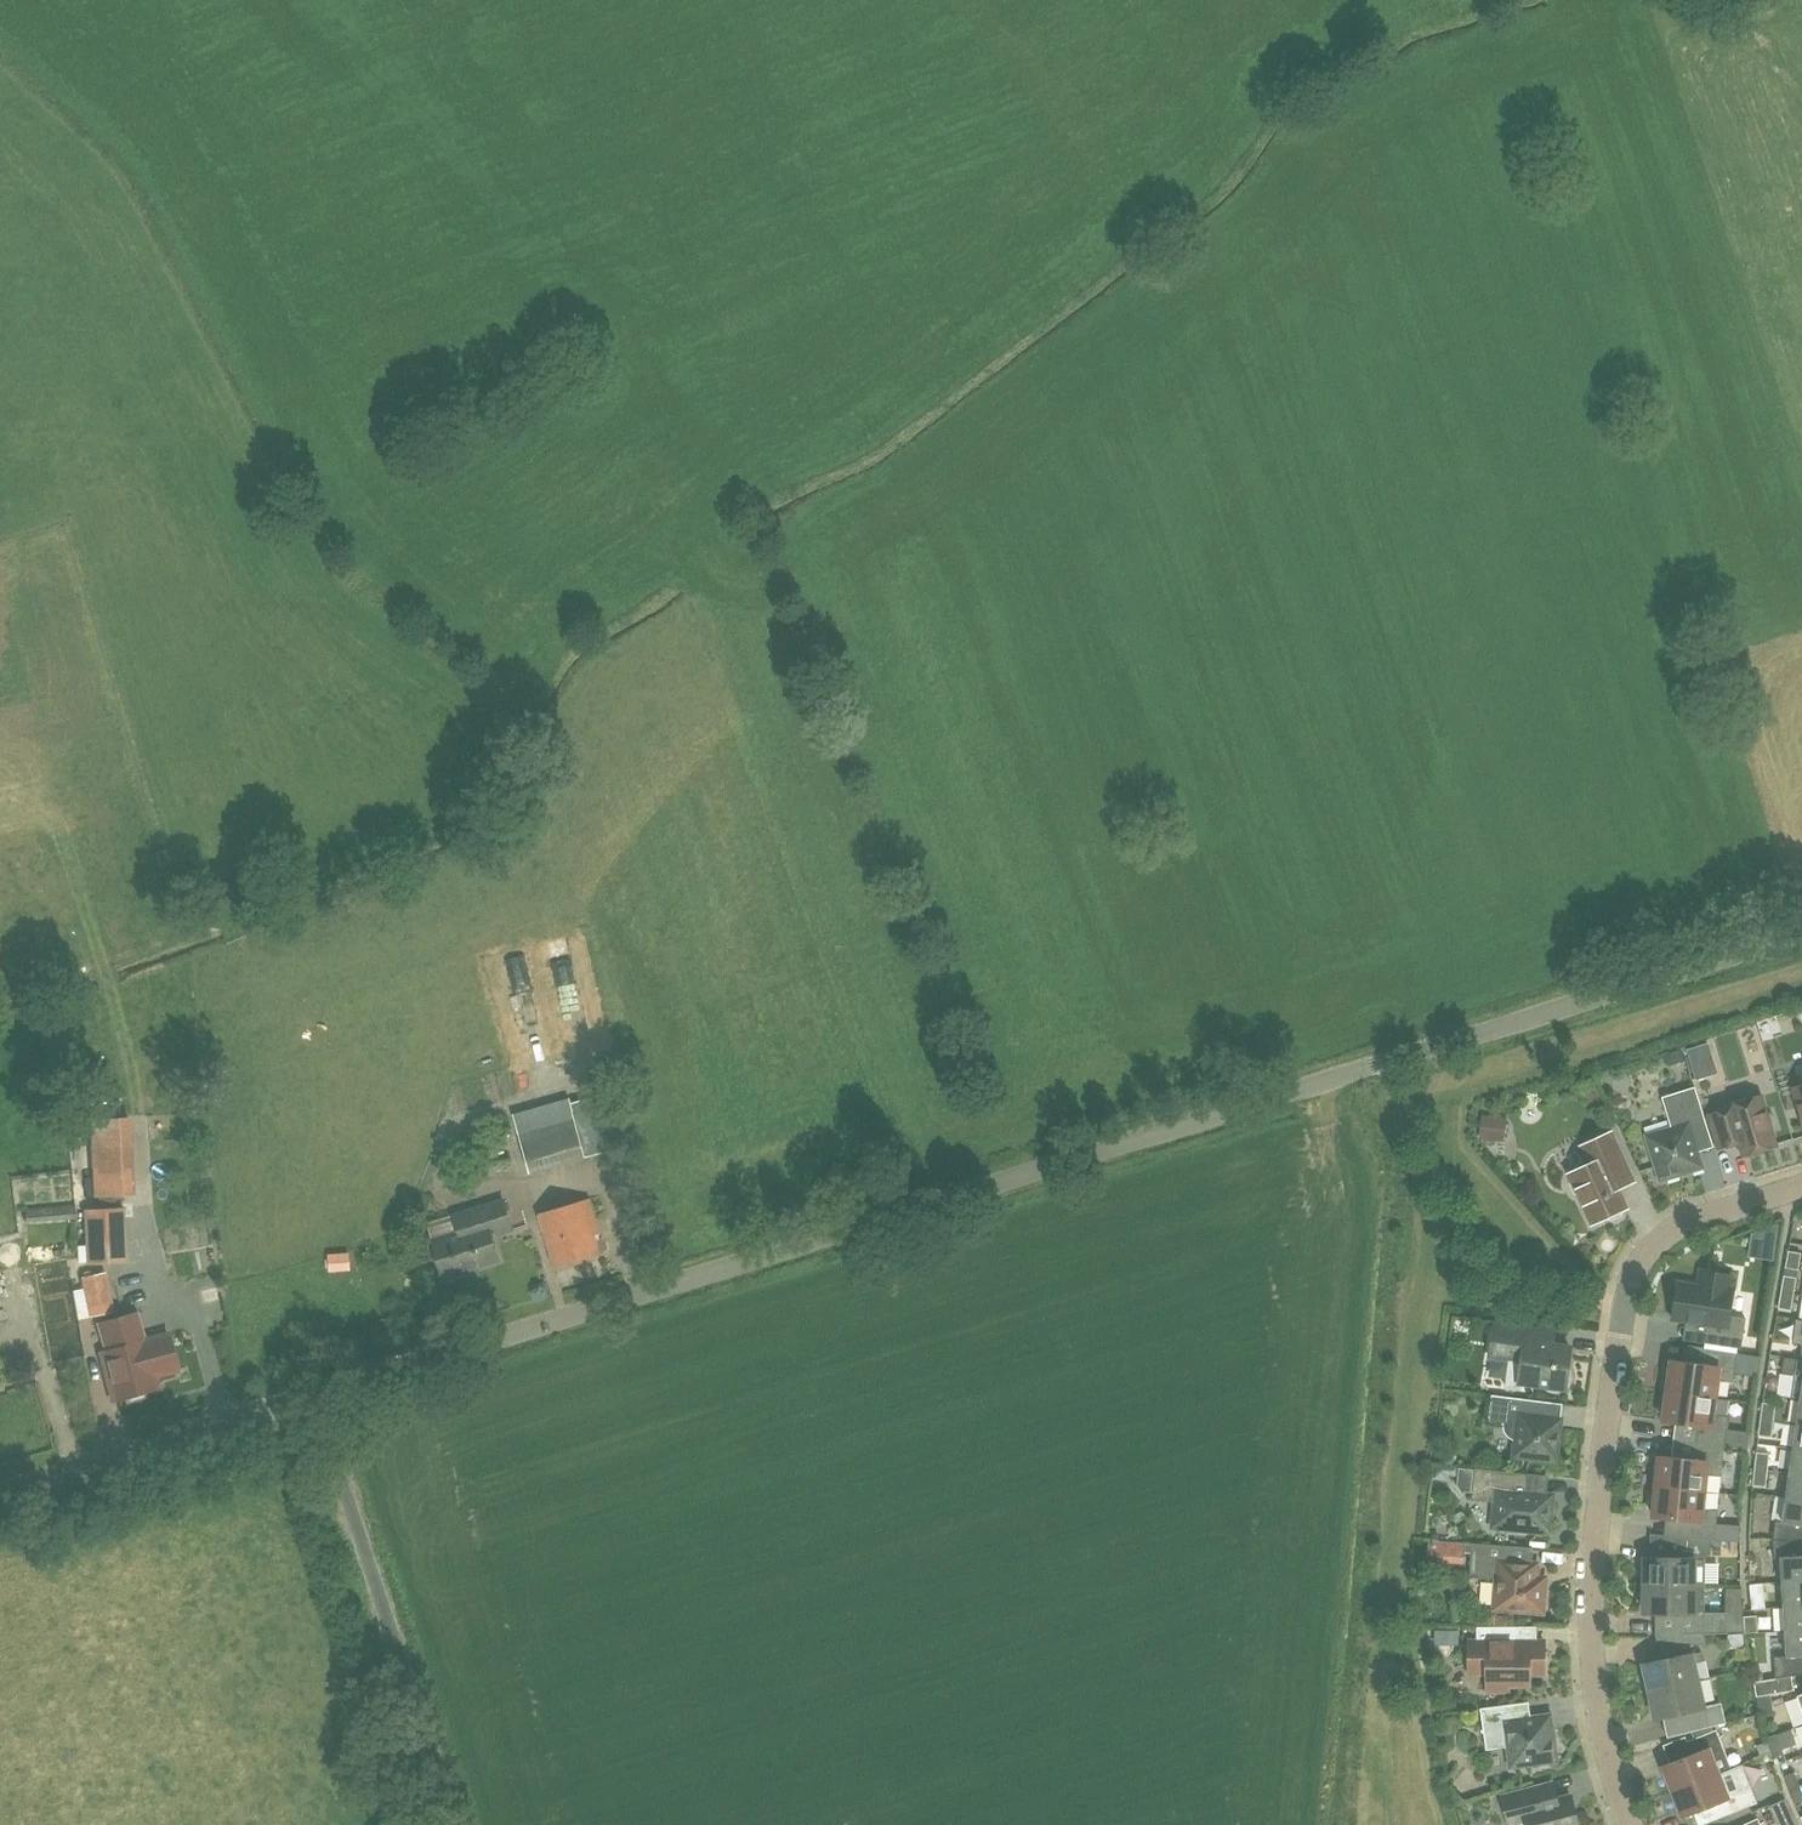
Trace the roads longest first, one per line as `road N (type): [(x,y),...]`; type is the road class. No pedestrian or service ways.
road 1 (unclassified): [(310,1405),(1801,935)]
road 2 (residential): [(1801,1185),(1660,1237),(1637,1269),(1624,1307),(1590,1580),(1605,1743),(1630,1824)]
road 3 (unclassified): [(453,1824),(310,1405)]
road 4 (unclassified): [(0,1494),(310,1405)]

